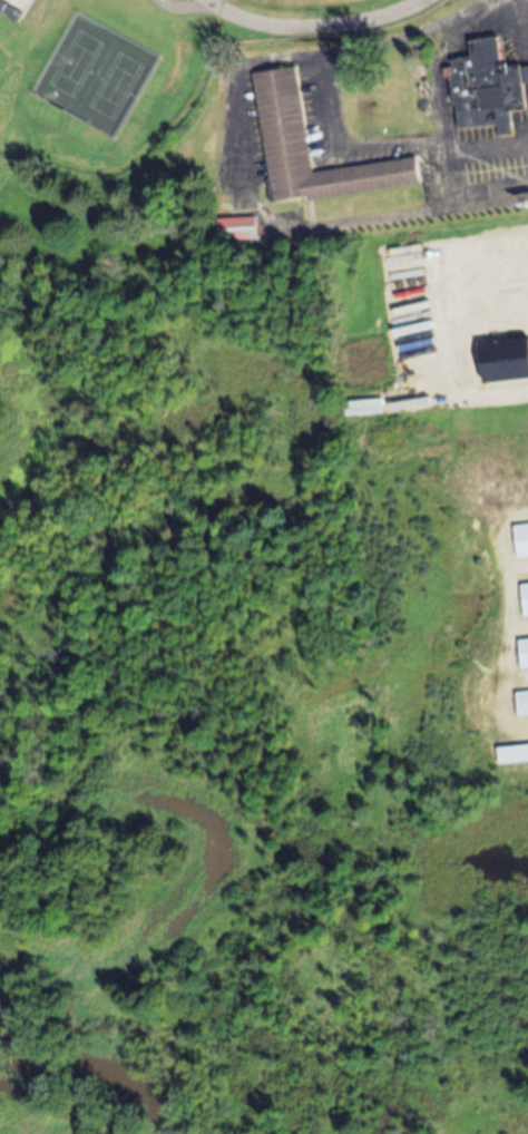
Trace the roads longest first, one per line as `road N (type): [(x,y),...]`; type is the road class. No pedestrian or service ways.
road 1 (residential): [(423,0),(389,17),(309,30),(235,16),(196,56),(167,0)]

